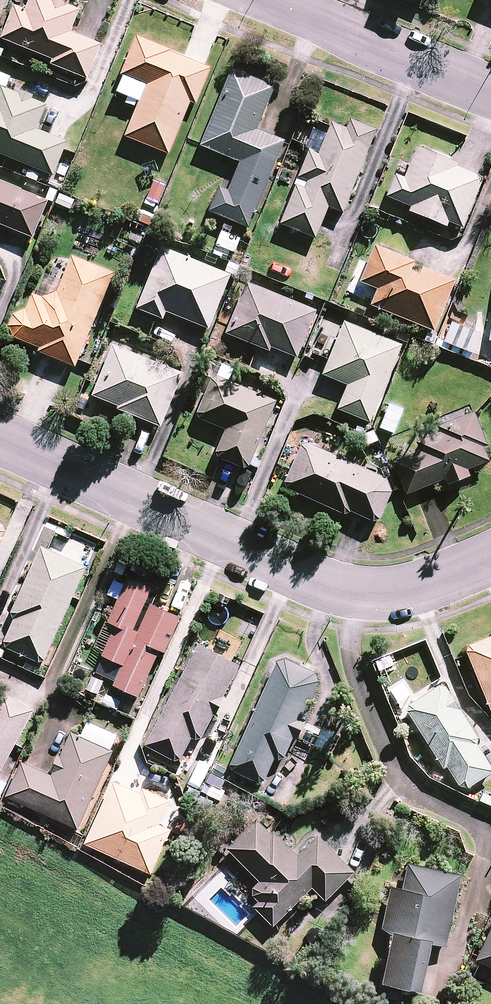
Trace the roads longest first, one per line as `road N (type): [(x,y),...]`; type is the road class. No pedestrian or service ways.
road 1 (residential): [(0,431),(339,580),(427,579),(490,554)]
road 2 (residential): [(490,91),(271,0)]

